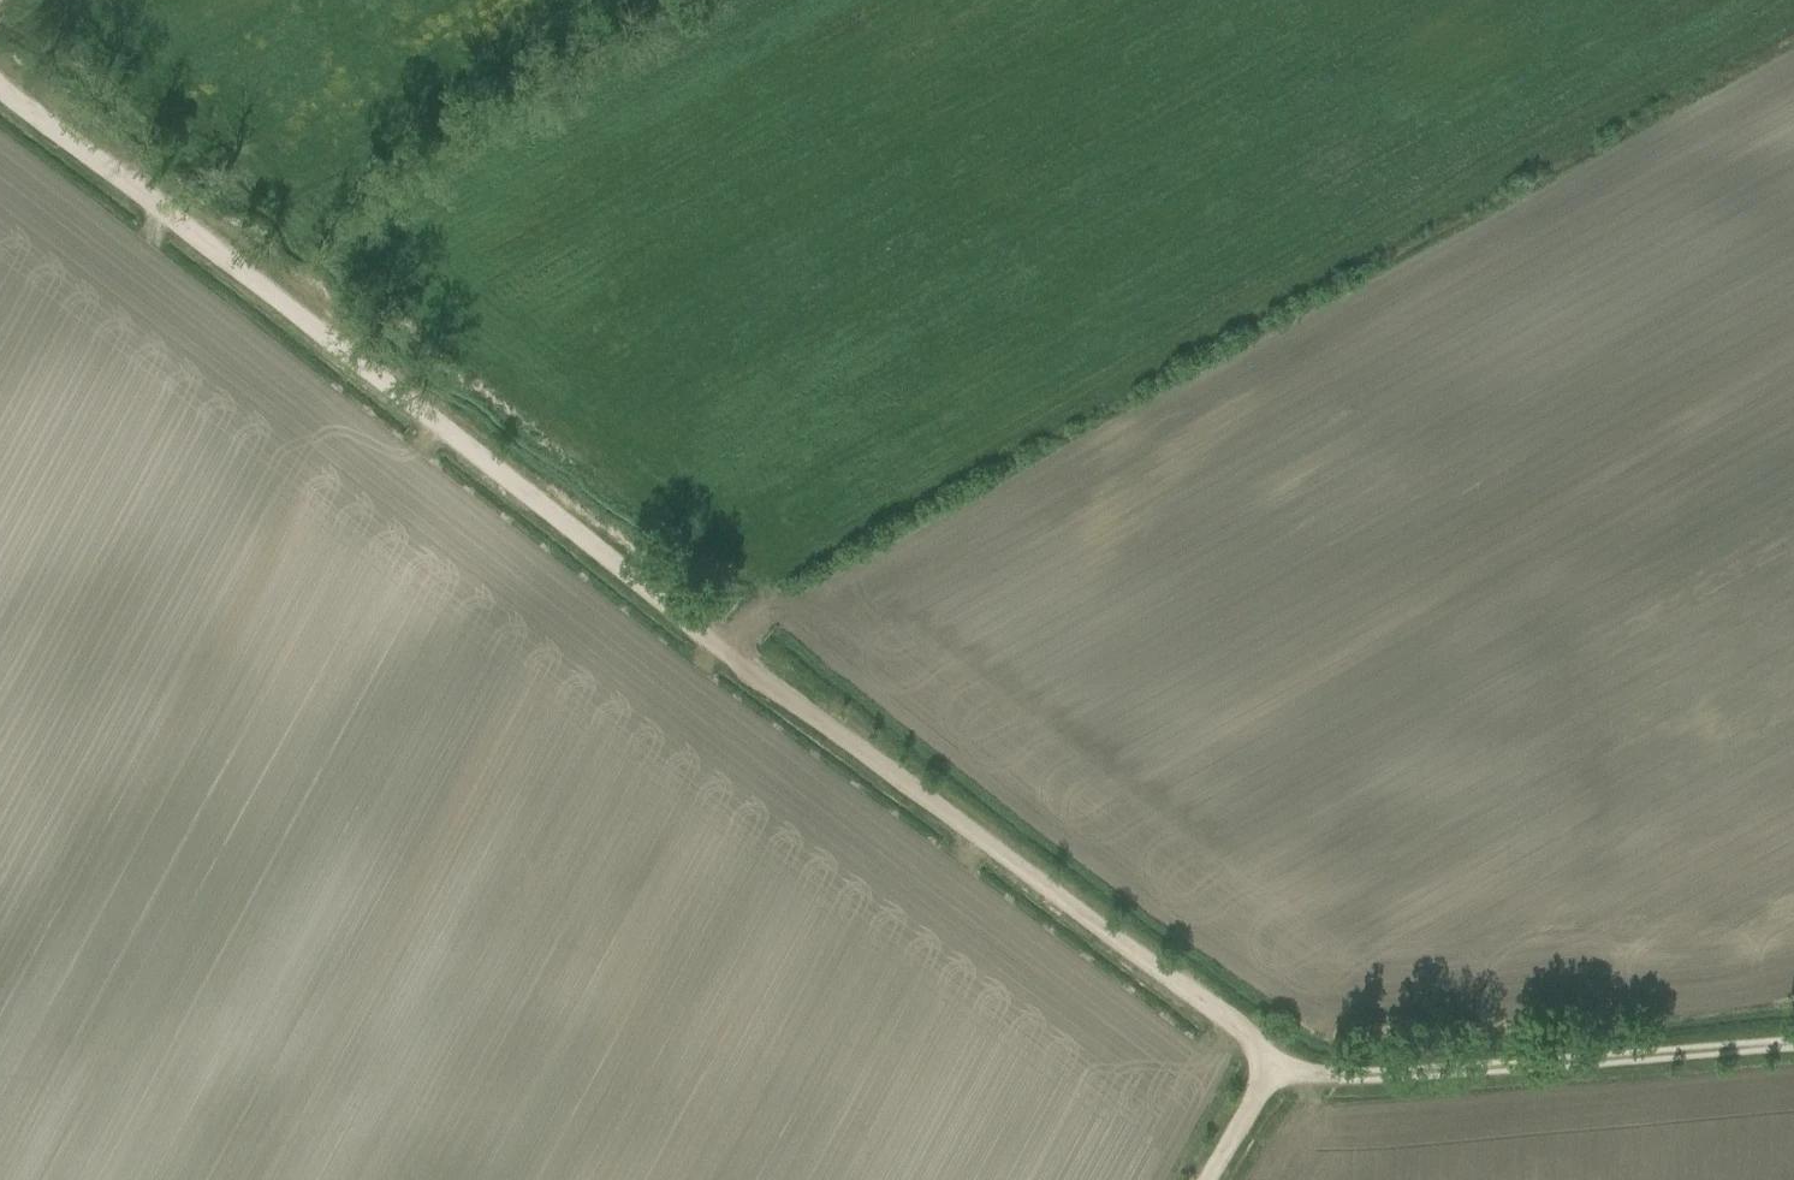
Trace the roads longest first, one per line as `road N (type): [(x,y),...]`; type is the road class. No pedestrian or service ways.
road 1 (track): [(1272,1069),(1241,1033),(744,673),(0,94)]
road 2 (track): [(1272,1069),(1338,1079),(1793,1047)]
road 3 (track): [(1209,1179),(1272,1069)]

